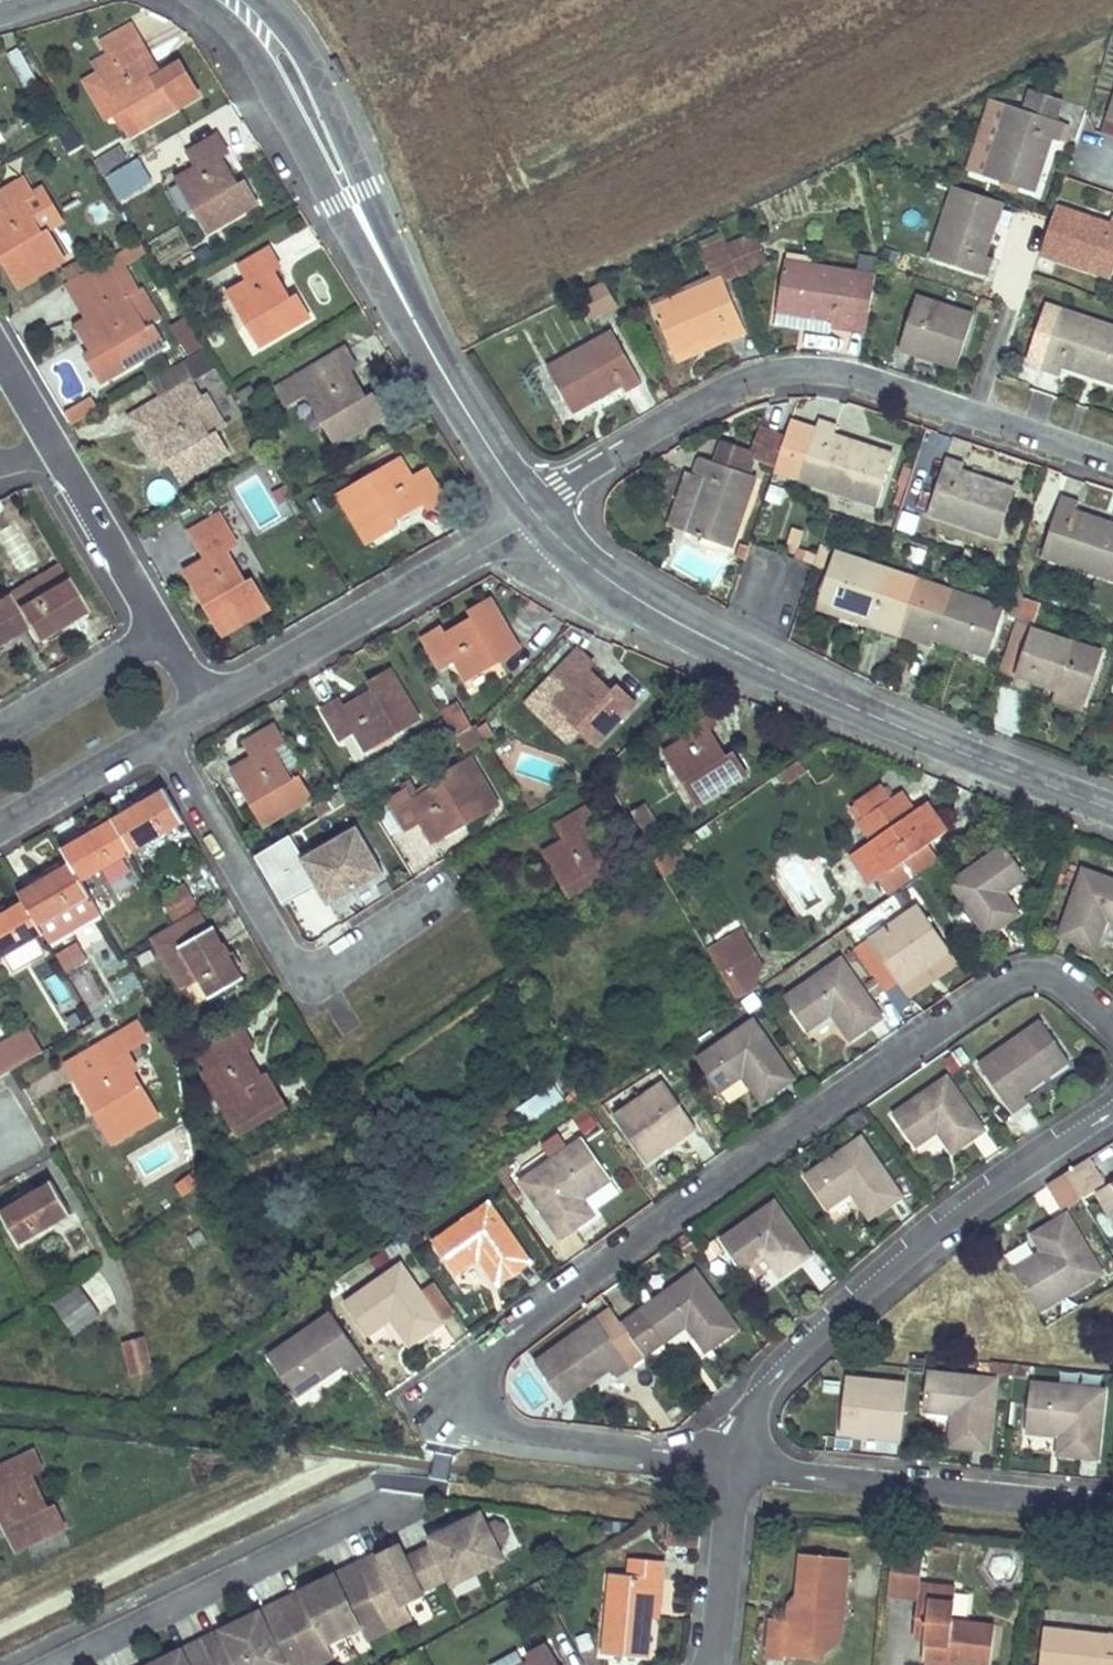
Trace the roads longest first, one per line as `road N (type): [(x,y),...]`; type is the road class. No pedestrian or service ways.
road 1 (residential): [(1112,1028),(1048,968),(996,975),(473,1359),(469,1406),(485,1423),(735,1454)]
road 2 (tertiary): [(536,517),(608,572),(730,645),(931,741),(1112,808)]
road 3 (residential): [(536,517),(556,495),(709,392),(765,371),(852,374),(1112,458)]
road 4 (tertiary): [(237,0),(271,40),(463,408),(536,517)]
road 5 (residential): [(735,1454),(760,1394),(791,1358),(920,1247),(1112,1111)]
road 6 (residential): [(0,362),(155,633),(208,705)]
road 7 (residential): [(1112,1506),(735,1454)]
road 8 (residential): [(208,705),(536,517)]
road 9 (residential): [(0,826),(208,705)]
road 10 (residential): [(735,1454),(714,1664)]

